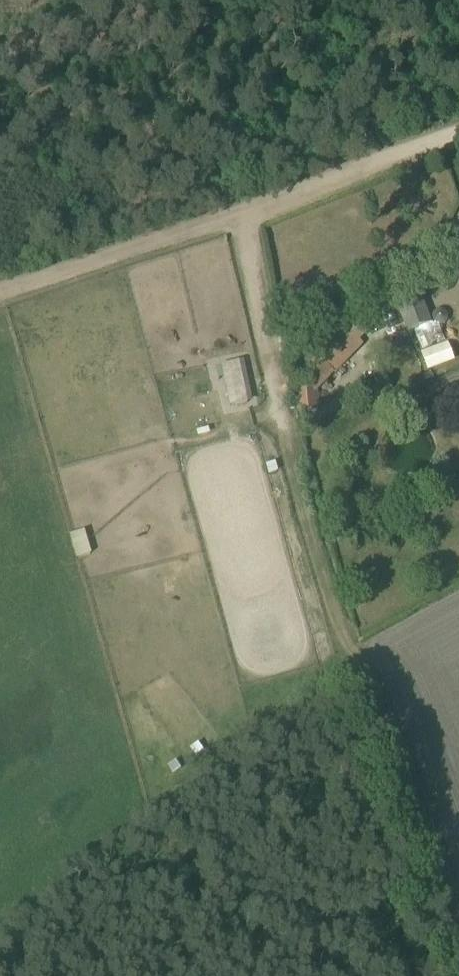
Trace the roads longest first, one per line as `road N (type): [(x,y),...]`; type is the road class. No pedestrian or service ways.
road 1 (track): [(242,211),(282,452),(324,608),(458,972)]
road 2 (track): [(242,211),(0,289)]
road 3 (track): [(458,132),(242,211)]
road 4 (track): [(364,975),(401,869),(414,856)]

